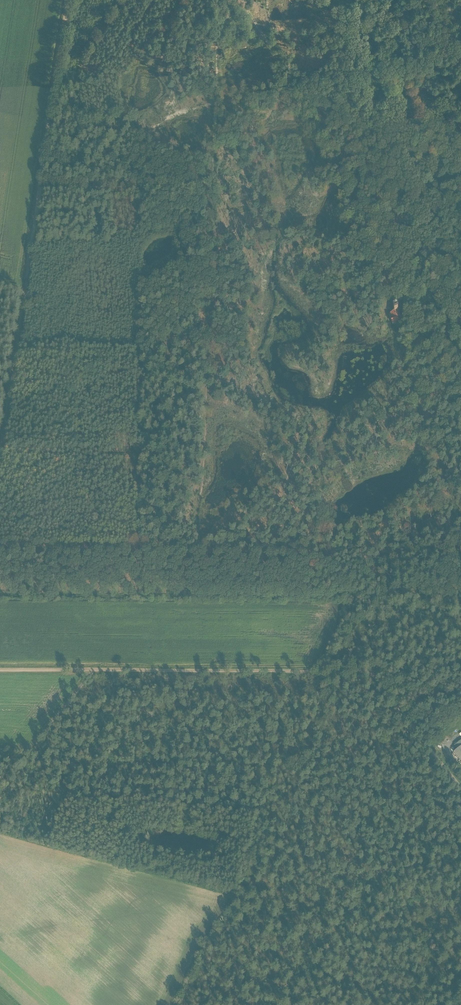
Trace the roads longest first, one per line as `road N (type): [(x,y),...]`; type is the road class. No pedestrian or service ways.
road 1 (track): [(460,511),(427,452),(333,167),(288,80)]
road 2 (track): [(460,666),(0,670)]
road 3 (track): [(0,550),(460,547)]
road 4 (track): [(237,0),(288,80),(396,57)]
road 5 (track): [(65,0),(36,189)]
road 6 (track): [(0,788),(178,808)]
road 7 (track): [(95,671),(0,785)]
road 8 (track): [(460,788),(368,672)]
road 9 (track): [(19,292),(0,421)]

